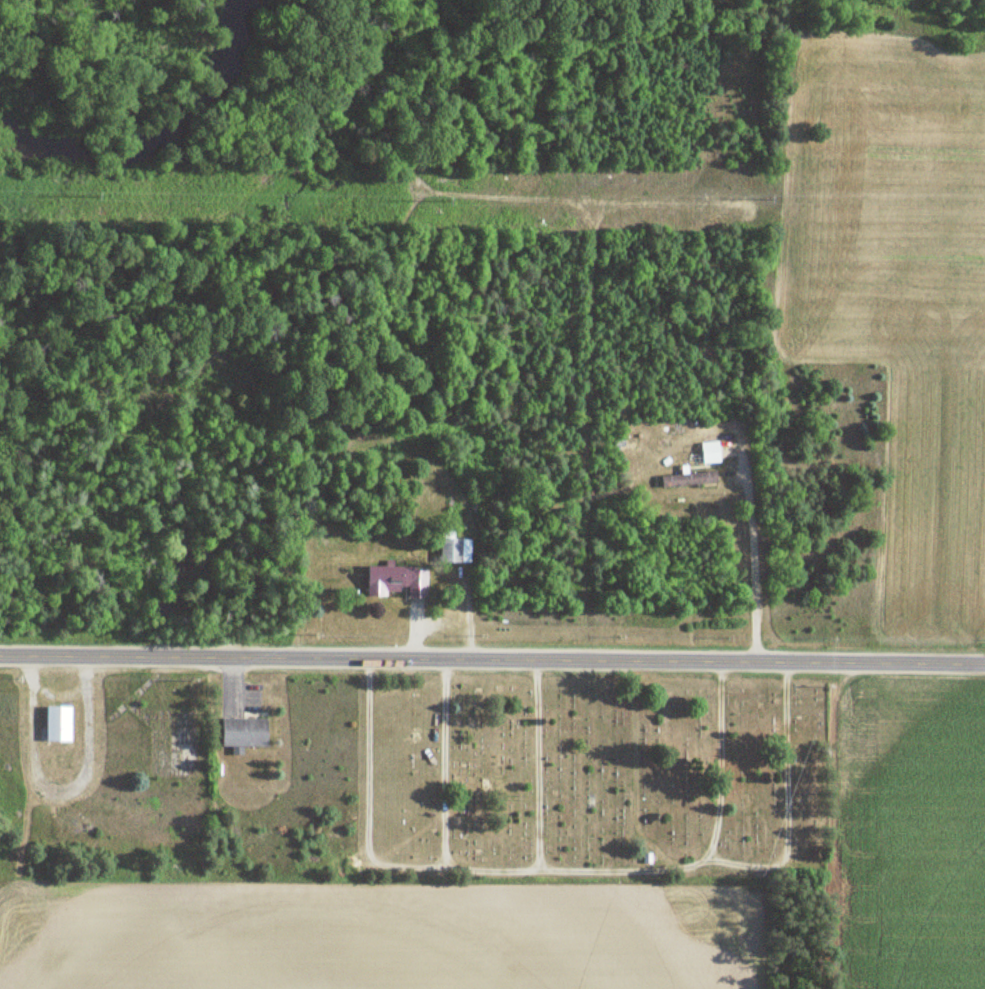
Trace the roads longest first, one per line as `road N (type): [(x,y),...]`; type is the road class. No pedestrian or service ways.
road 1 (residential): [(984,665),(0,658)]

